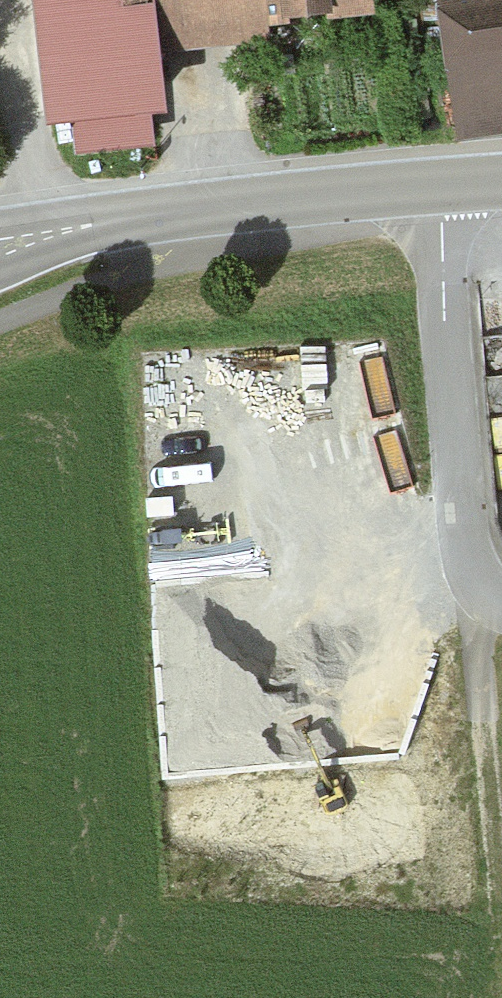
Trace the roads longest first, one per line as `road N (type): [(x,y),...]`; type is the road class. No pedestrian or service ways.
road 1 (tertiary): [(0,247),(209,205),(439,185)]
road 2 (residential): [(501,608),(480,588),(466,549),(439,185)]
road 3 (track): [(480,588),(477,671),(501,940)]

